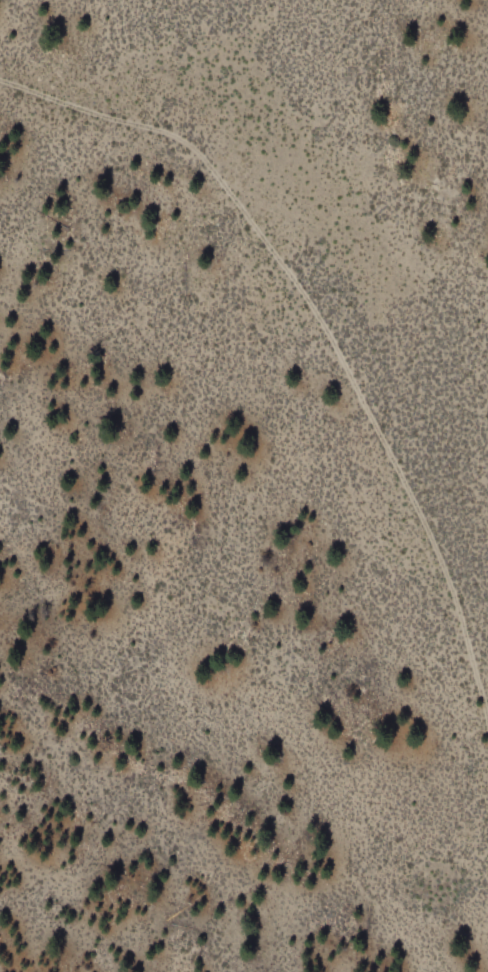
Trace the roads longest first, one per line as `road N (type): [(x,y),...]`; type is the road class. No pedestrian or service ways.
road 1 (track): [(0,87),(162,137),(212,171),(317,317),(427,531),(462,613),(487,727)]

